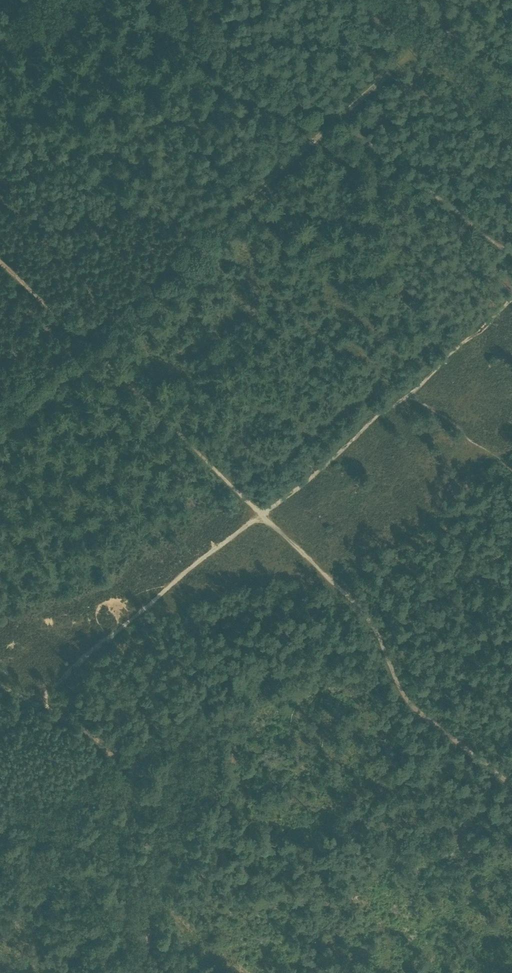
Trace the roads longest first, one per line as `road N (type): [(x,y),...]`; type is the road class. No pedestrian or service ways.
road 1 (track): [(0,414),(418,35)]
road 2 (track): [(511,785),(415,710),(393,685),(361,612),(261,516)]
road 3 (track): [(137,972),(129,843),(105,756),(75,727),(26,700),(0,723)]
road 4 (unclassified): [(511,118),(381,0)]

